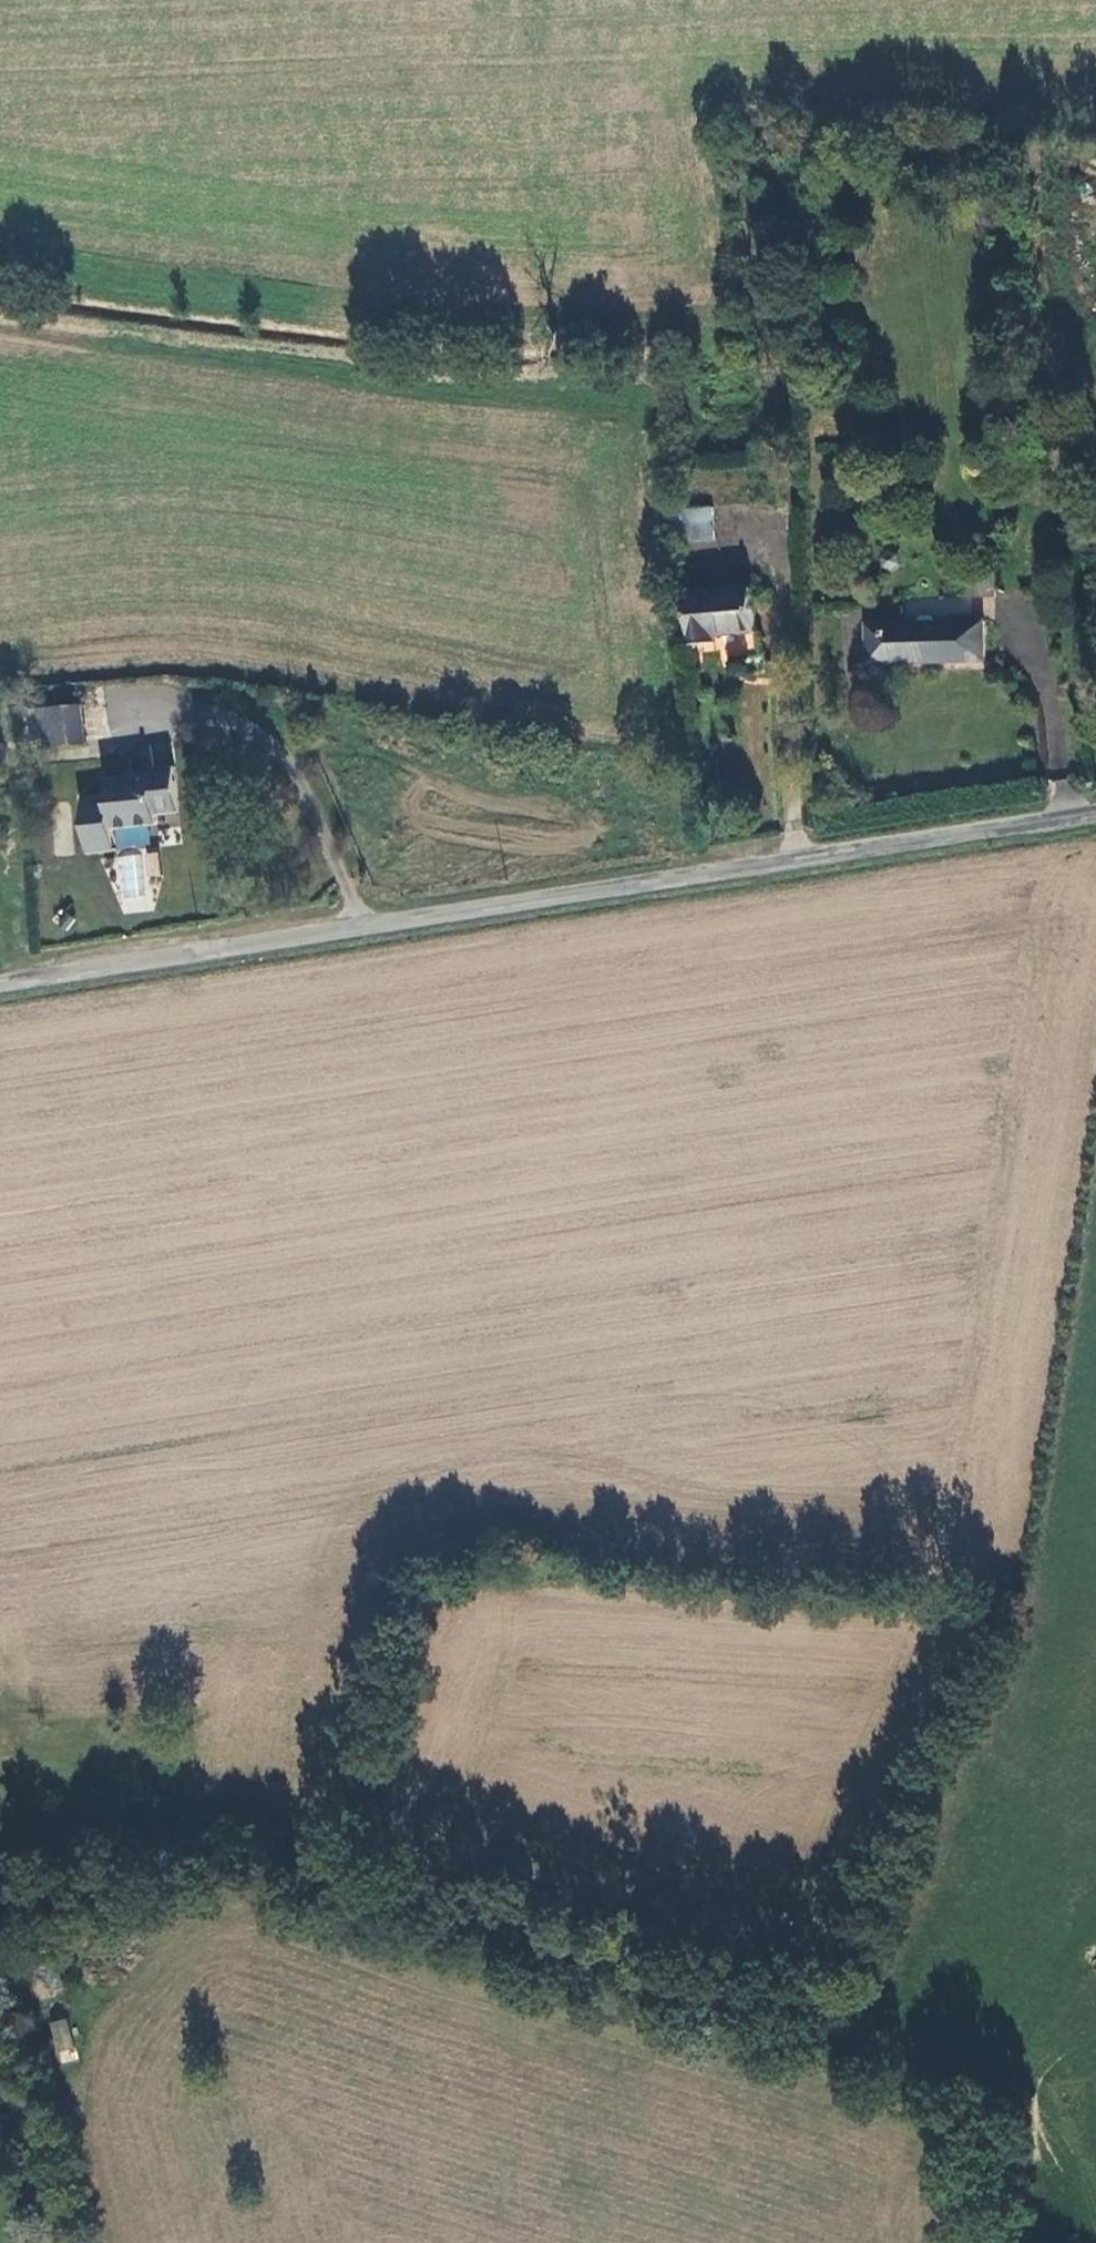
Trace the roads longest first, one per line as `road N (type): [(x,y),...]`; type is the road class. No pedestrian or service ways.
road 1 (unclassified): [(0,983),(1095,812)]

